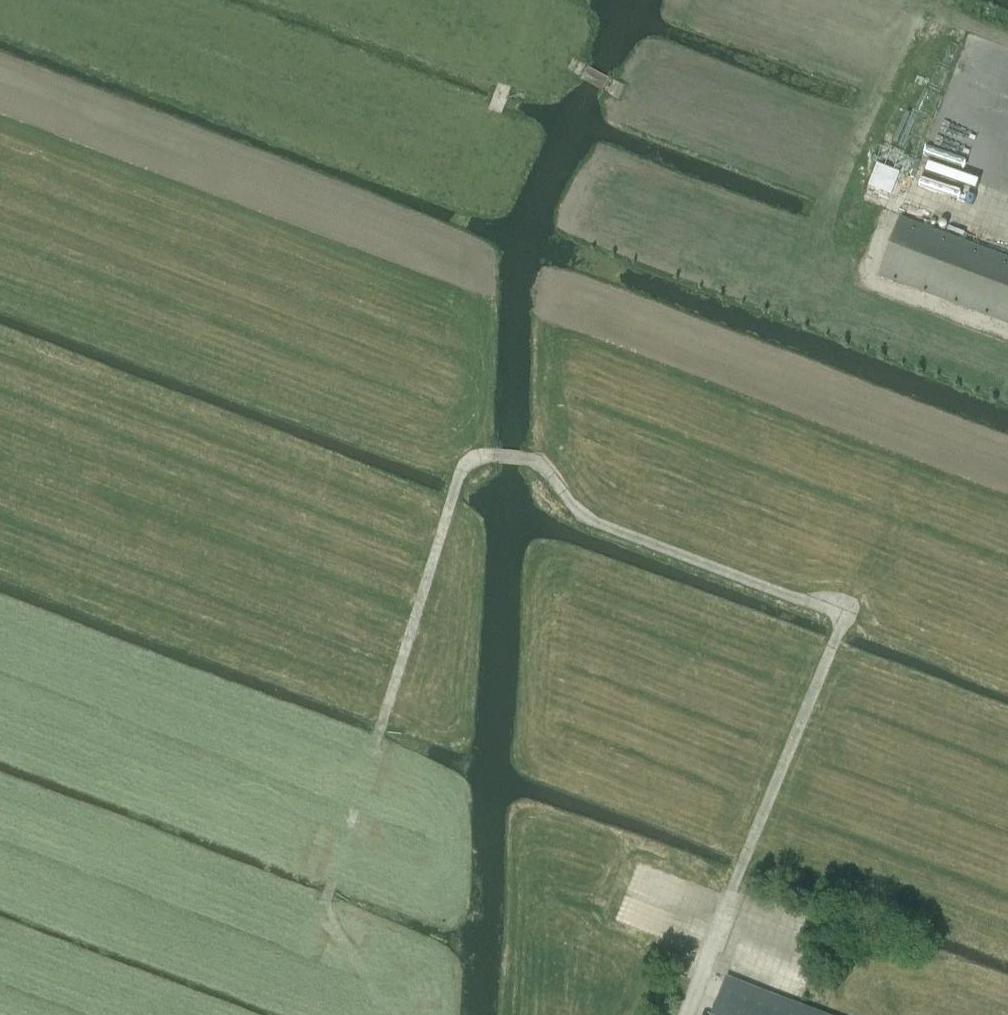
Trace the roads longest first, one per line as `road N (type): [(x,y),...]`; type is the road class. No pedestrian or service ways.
road 1 (track): [(682,1014),(842,613),(592,521),(542,459),(526,455)]
road 2 (track): [(393,1014),(334,929),(327,888),(454,482),(487,454),(526,455)]

